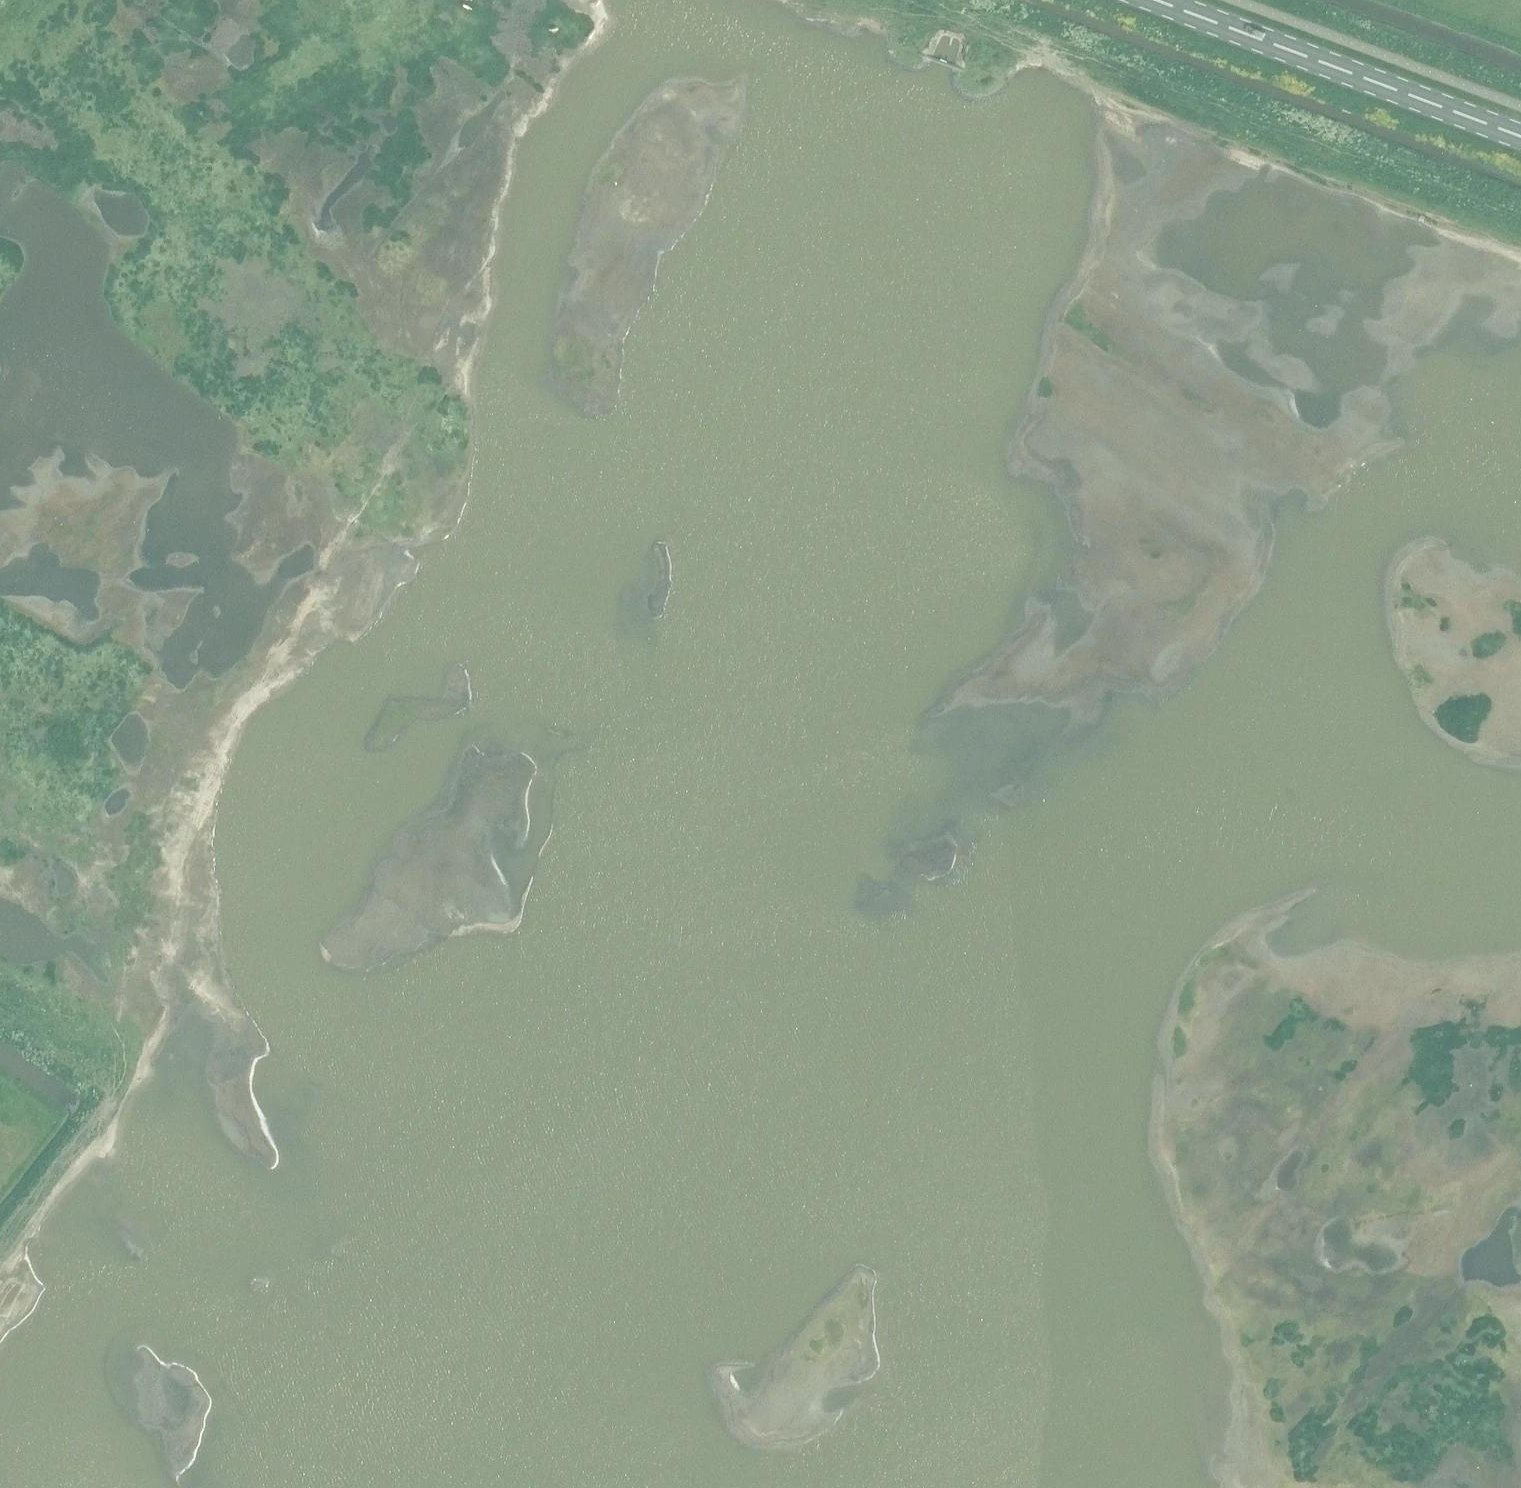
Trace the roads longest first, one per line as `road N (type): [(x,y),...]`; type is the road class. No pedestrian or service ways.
road 1 (primary): [(1520,137),(1153,0)]

